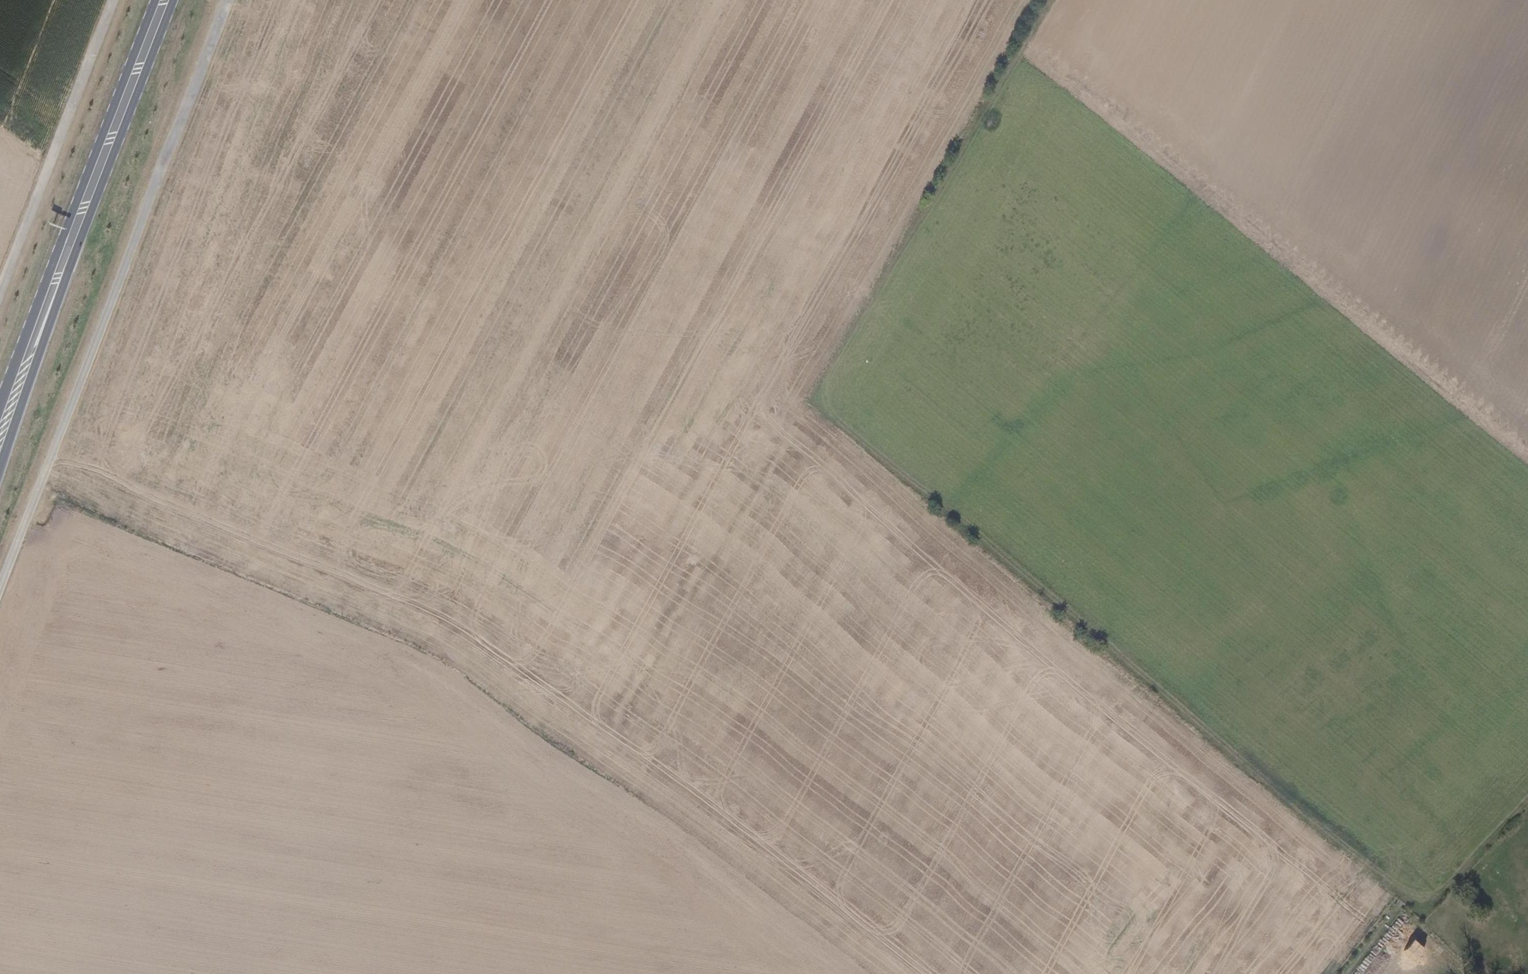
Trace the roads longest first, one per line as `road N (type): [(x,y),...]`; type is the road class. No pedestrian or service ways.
road 1 (track): [(232,0),(0,568)]
road 2 (primary): [(0,466),(174,0)]
road 3 (primary): [(156,0),(0,416)]
road 4 (track): [(114,0),(0,296)]

